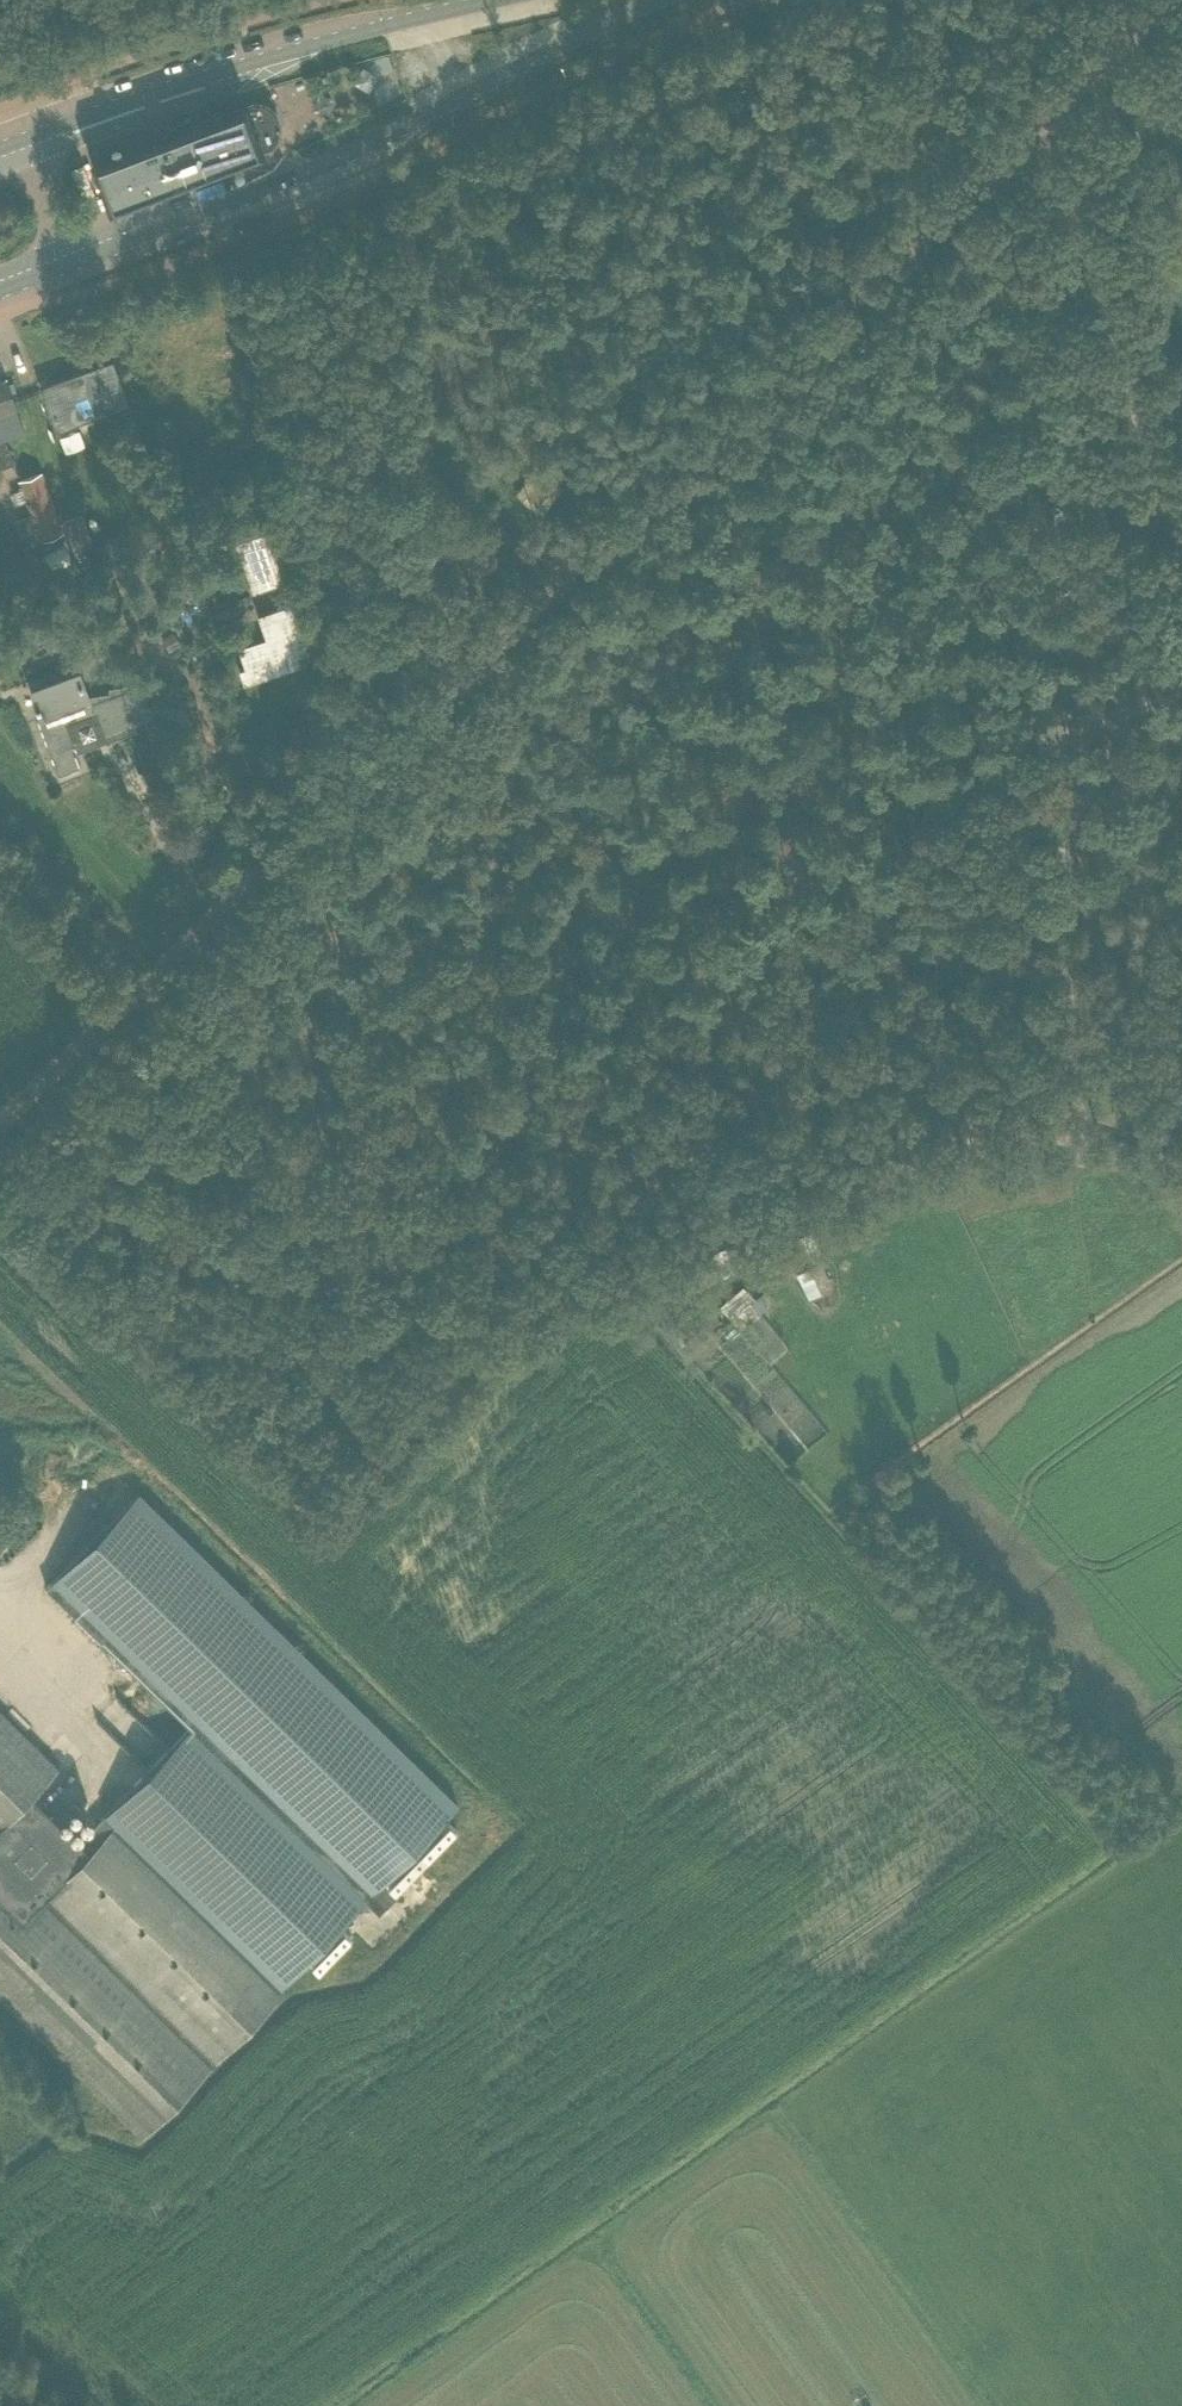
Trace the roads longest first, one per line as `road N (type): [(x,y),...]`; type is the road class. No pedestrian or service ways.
road 1 (track): [(1034,120),(0,1116)]
road 2 (track): [(1181,694),(1071,732),(1050,759),(1082,1066),(1065,1133),(949,1160),(739,1255)]
road 3 (secondary): [(0,291),(312,173),(667,0)]
road 4 (secondary): [(488,0),(248,64),(0,147)]
road 5 (track): [(1181,532),(1145,485),(1084,247),(1034,120)]
road 6 (track): [(133,991),(0,844)]
road 7 (track): [(1034,120),(1159,0)]

